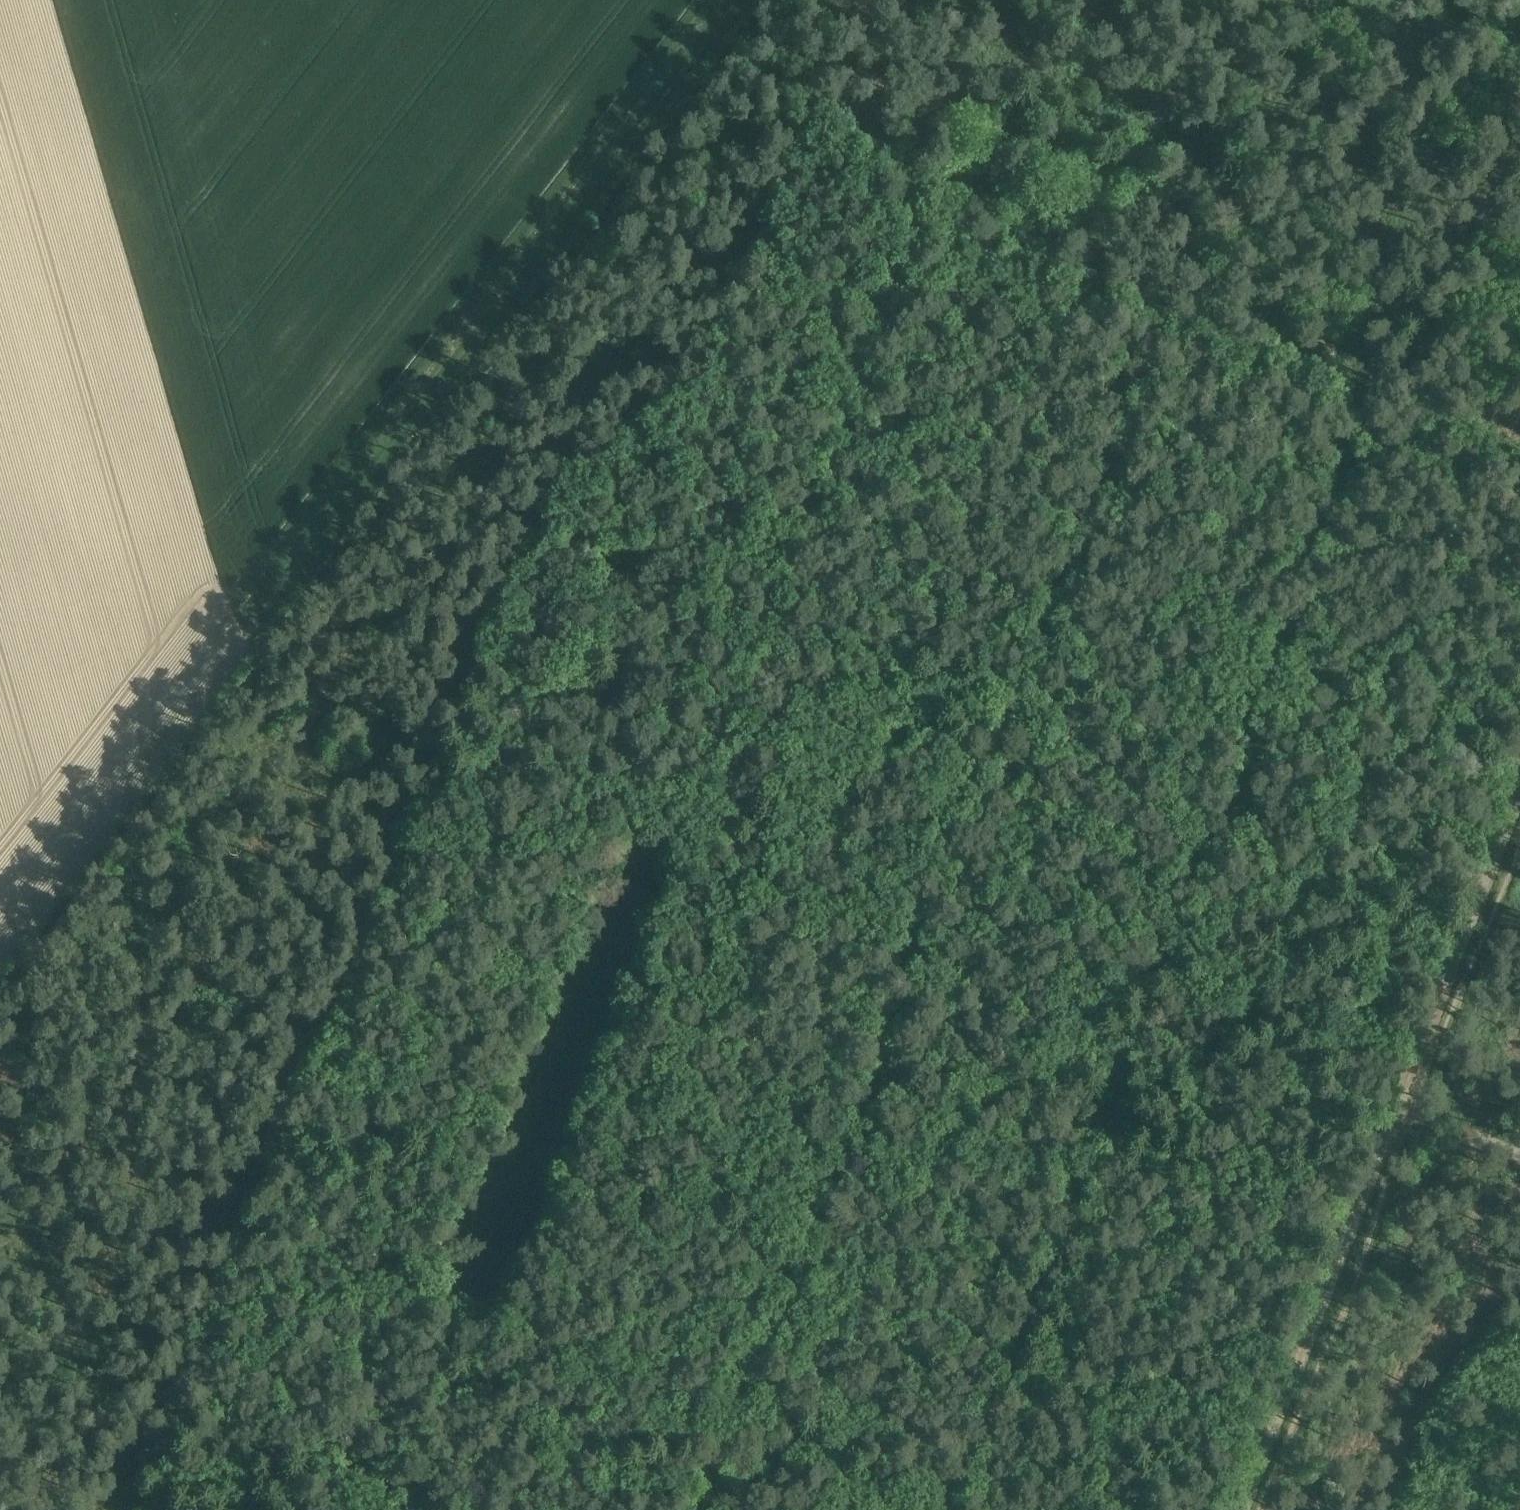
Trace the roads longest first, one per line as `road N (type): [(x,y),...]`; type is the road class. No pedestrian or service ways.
road 1 (track): [(0,1012),(786,0)]
road 2 (track): [(1254,1509),(1519,844)]

